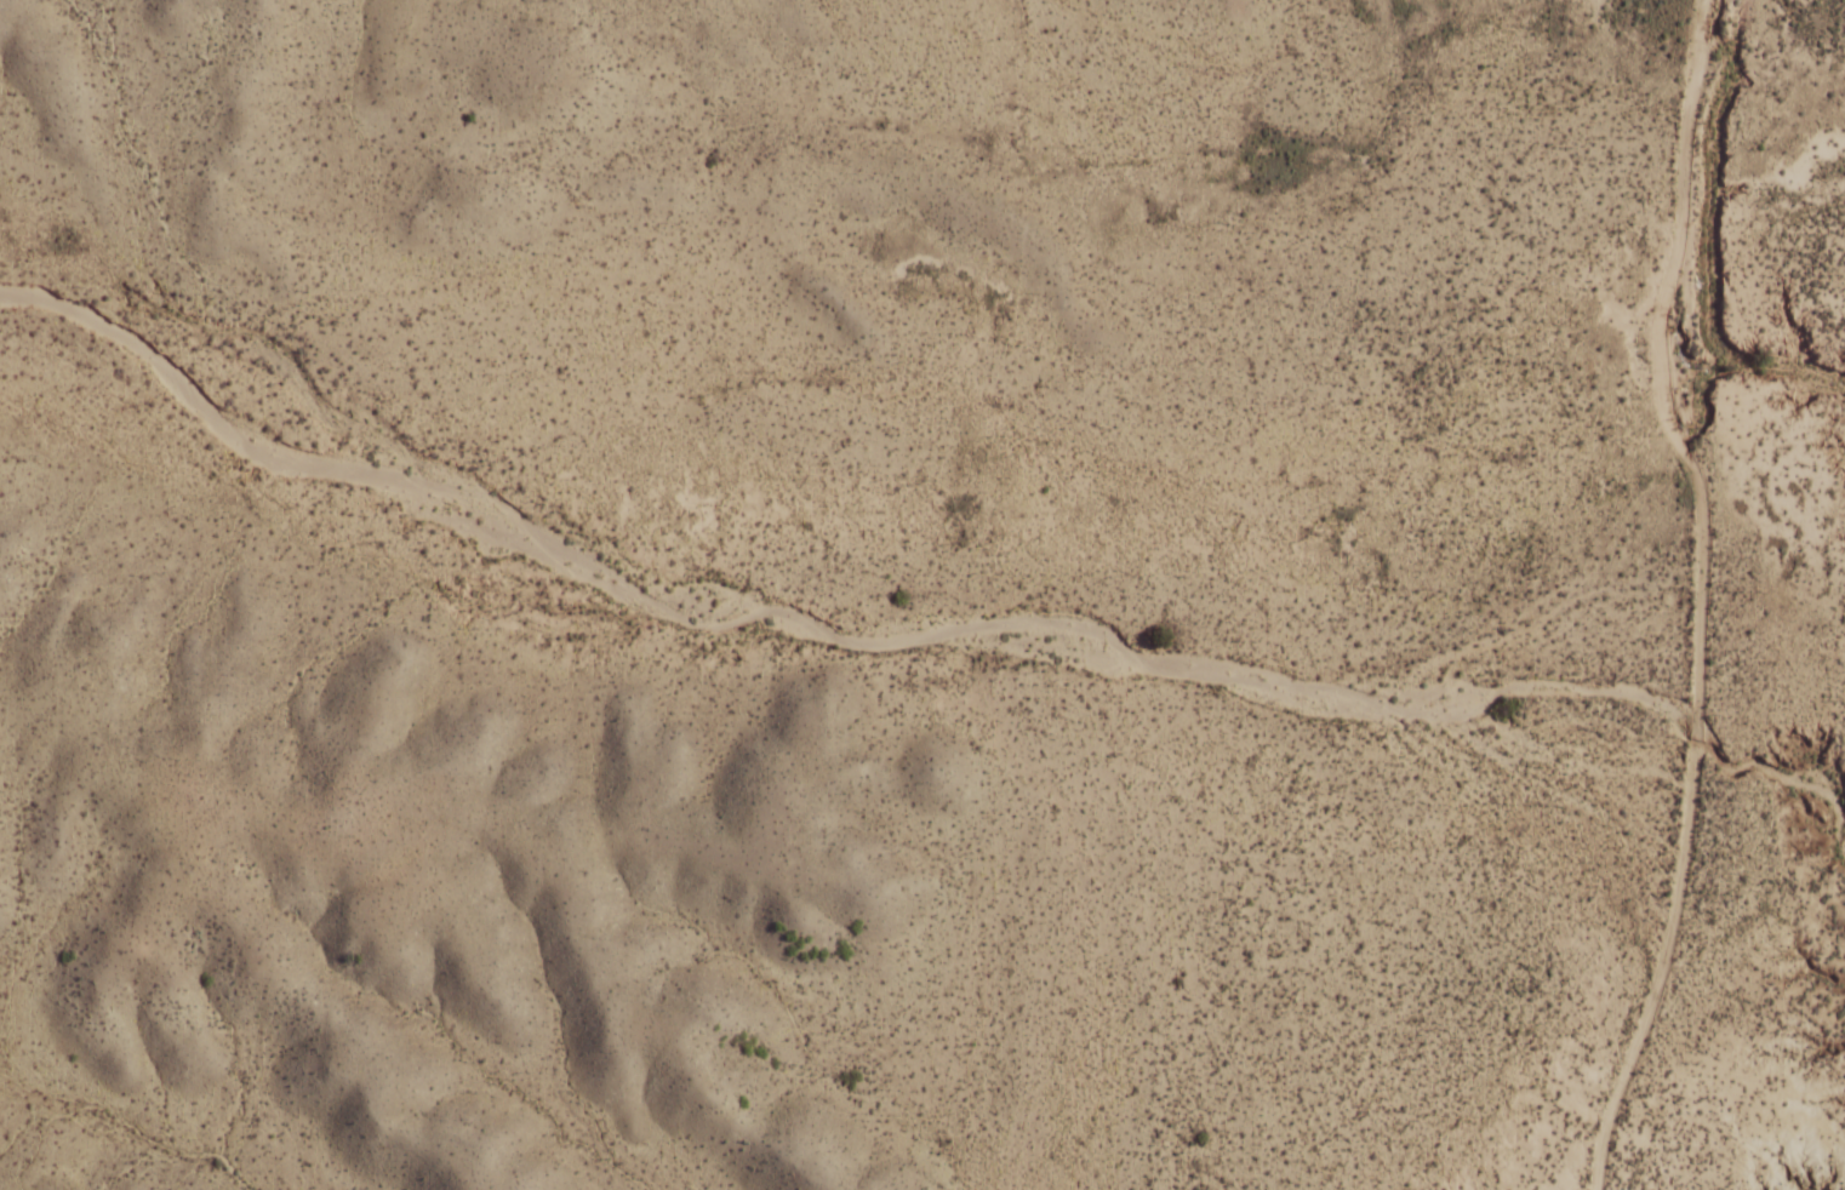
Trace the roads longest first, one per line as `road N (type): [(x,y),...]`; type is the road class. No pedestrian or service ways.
road 1 (residential): [(1712,0),(1686,102),(1677,248),(1656,322),(1664,417),(1687,465),(1700,528),(1692,736),(1675,900),(1651,1000),(1605,1119),(1593,1189)]

